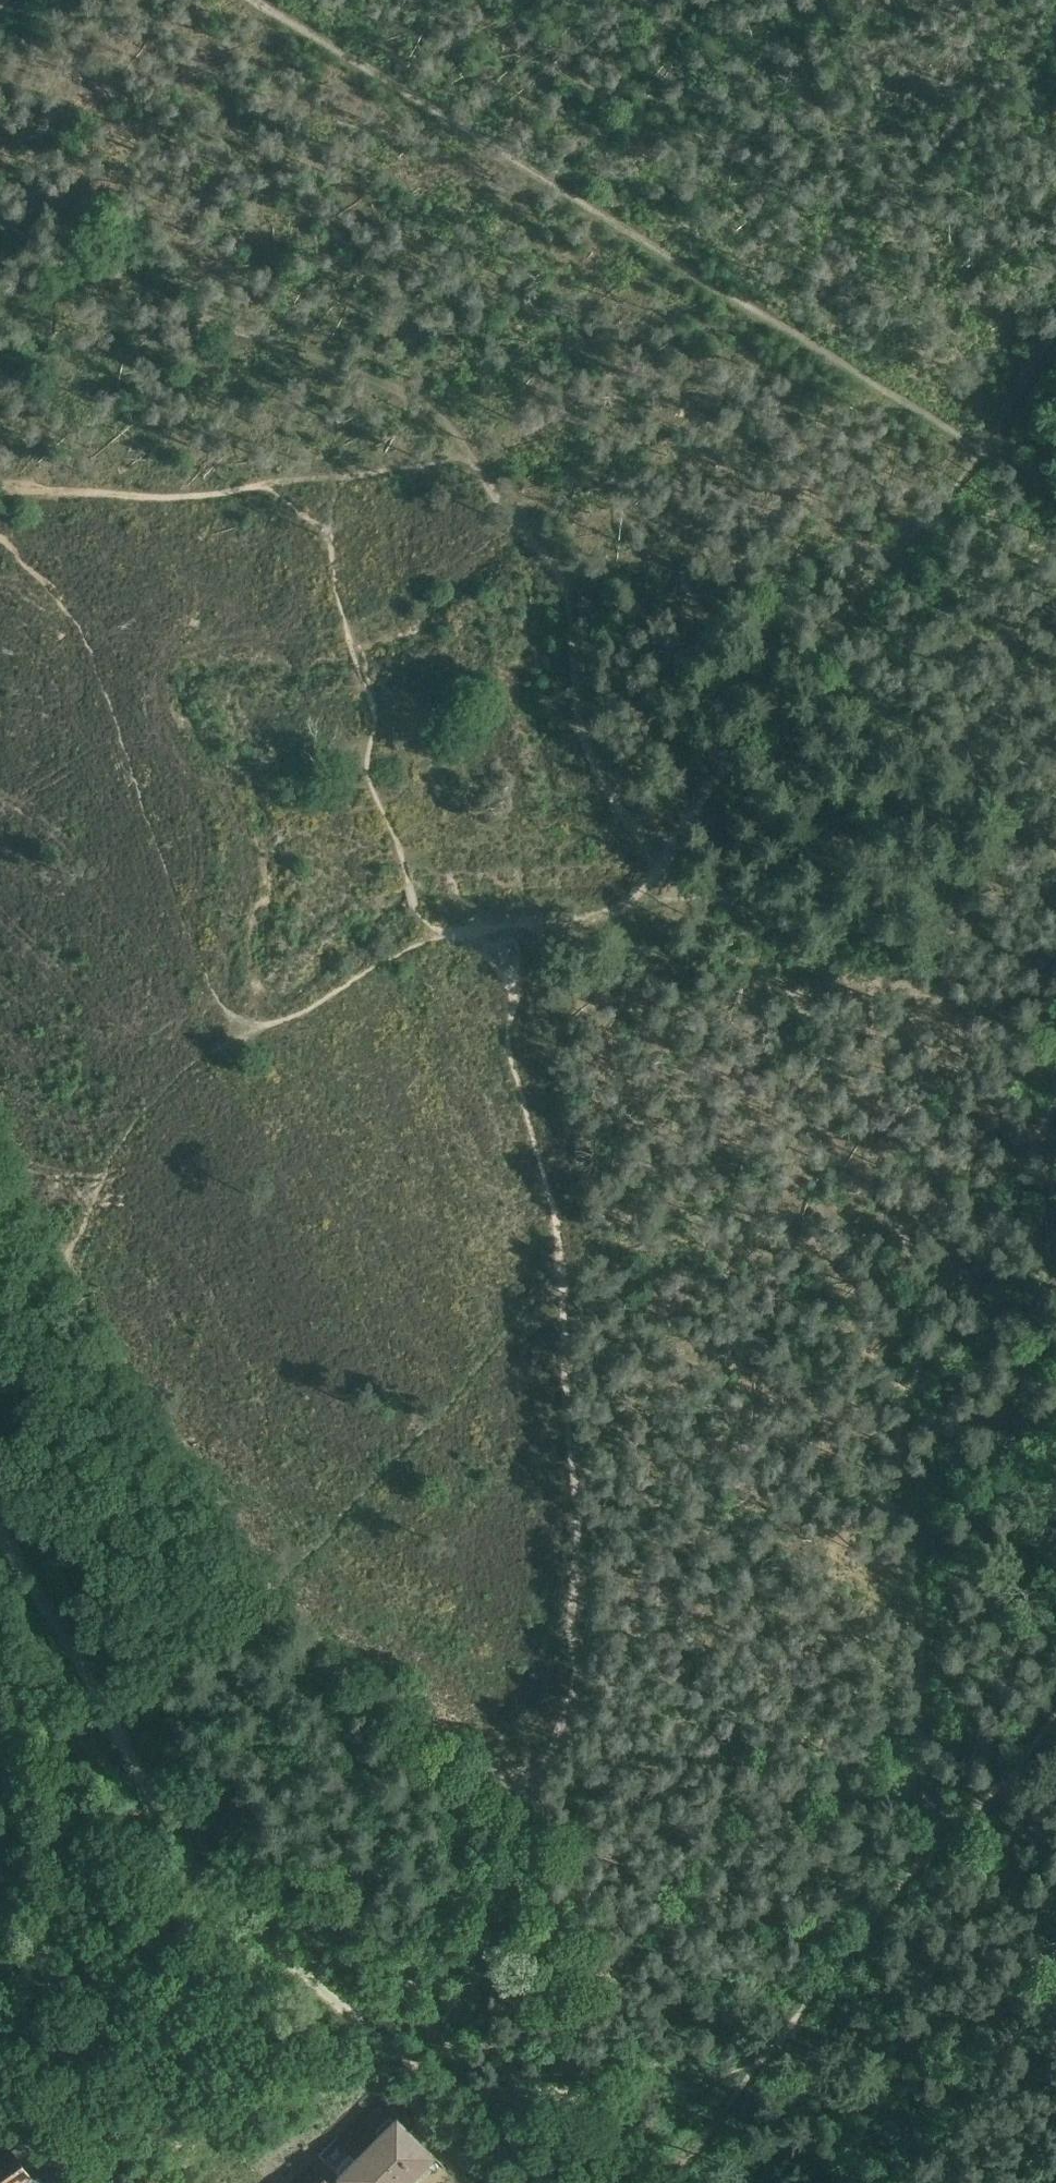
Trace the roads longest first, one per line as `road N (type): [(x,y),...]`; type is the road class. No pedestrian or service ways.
road 1 (track): [(0,1521),(129,1751),(214,1870),(347,2017),(429,2072),(563,2086),(606,2116)]

